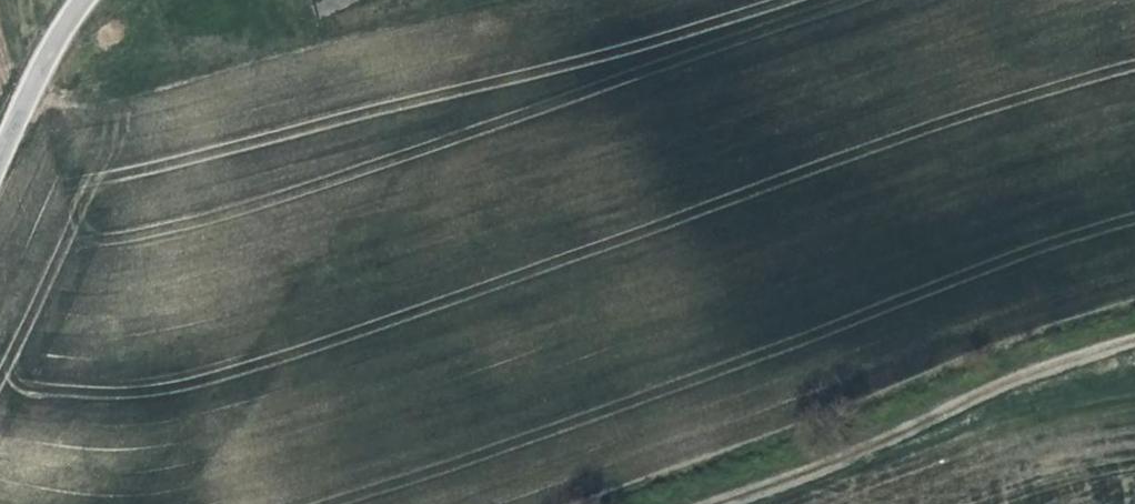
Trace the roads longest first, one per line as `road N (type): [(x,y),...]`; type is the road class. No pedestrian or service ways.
road 1 (track): [(1134,354),(727,503)]
road 2 (tertiary): [(0,165),(51,52),(88,0)]

